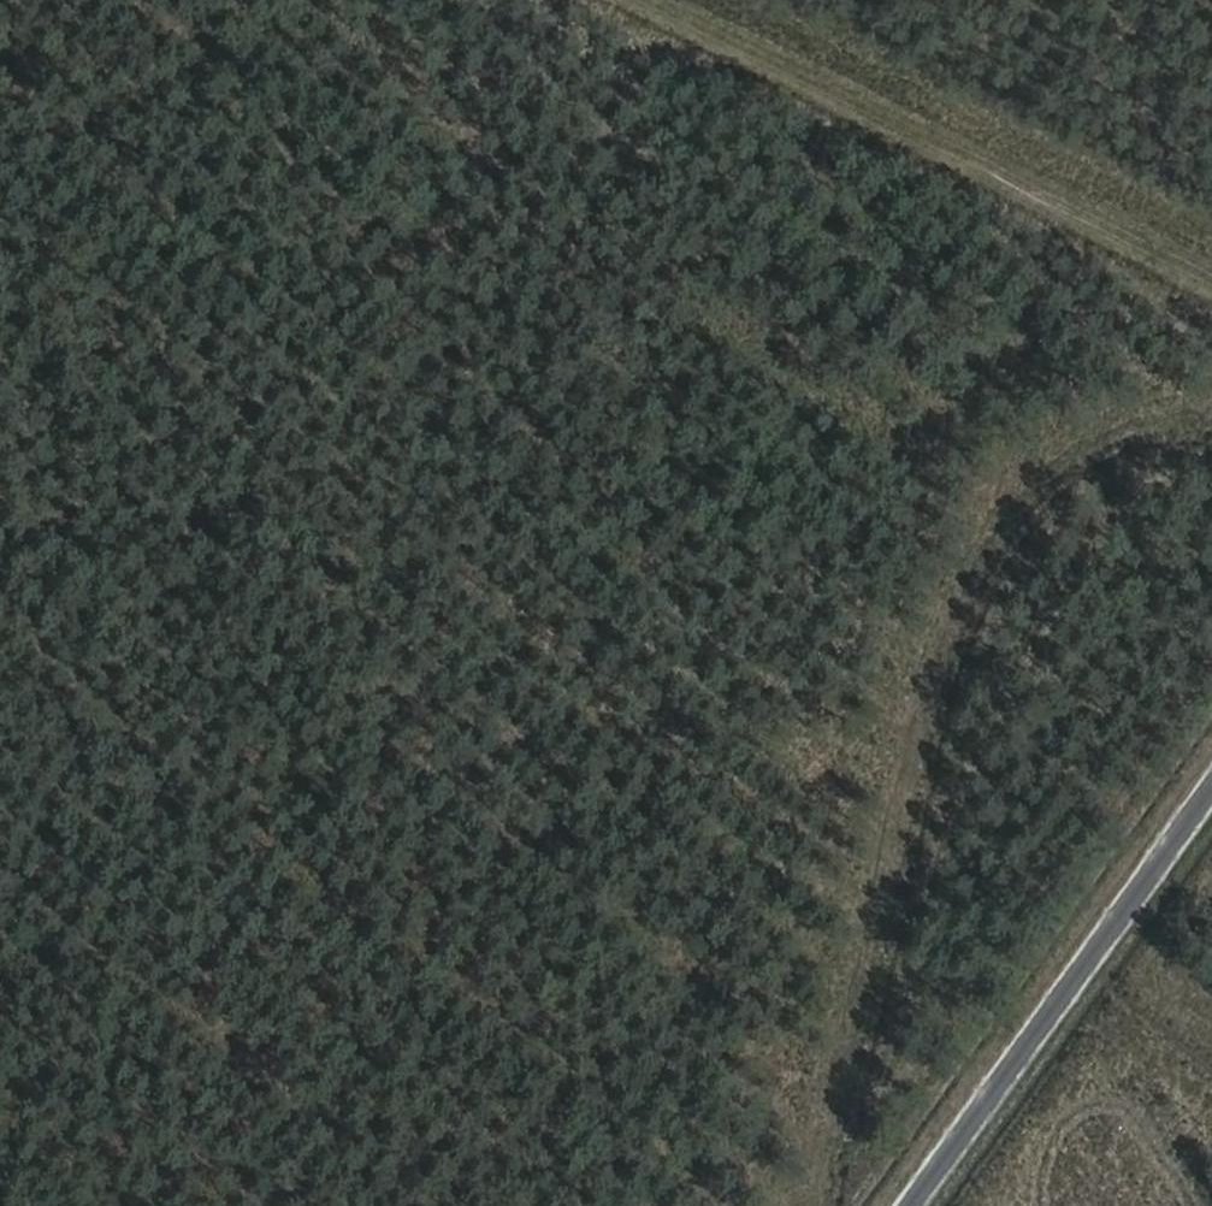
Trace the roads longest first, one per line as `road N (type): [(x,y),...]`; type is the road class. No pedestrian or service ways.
road 1 (track): [(1211,295),(602,0)]
road 2 (unclassified): [(1211,813),(926,1205)]

